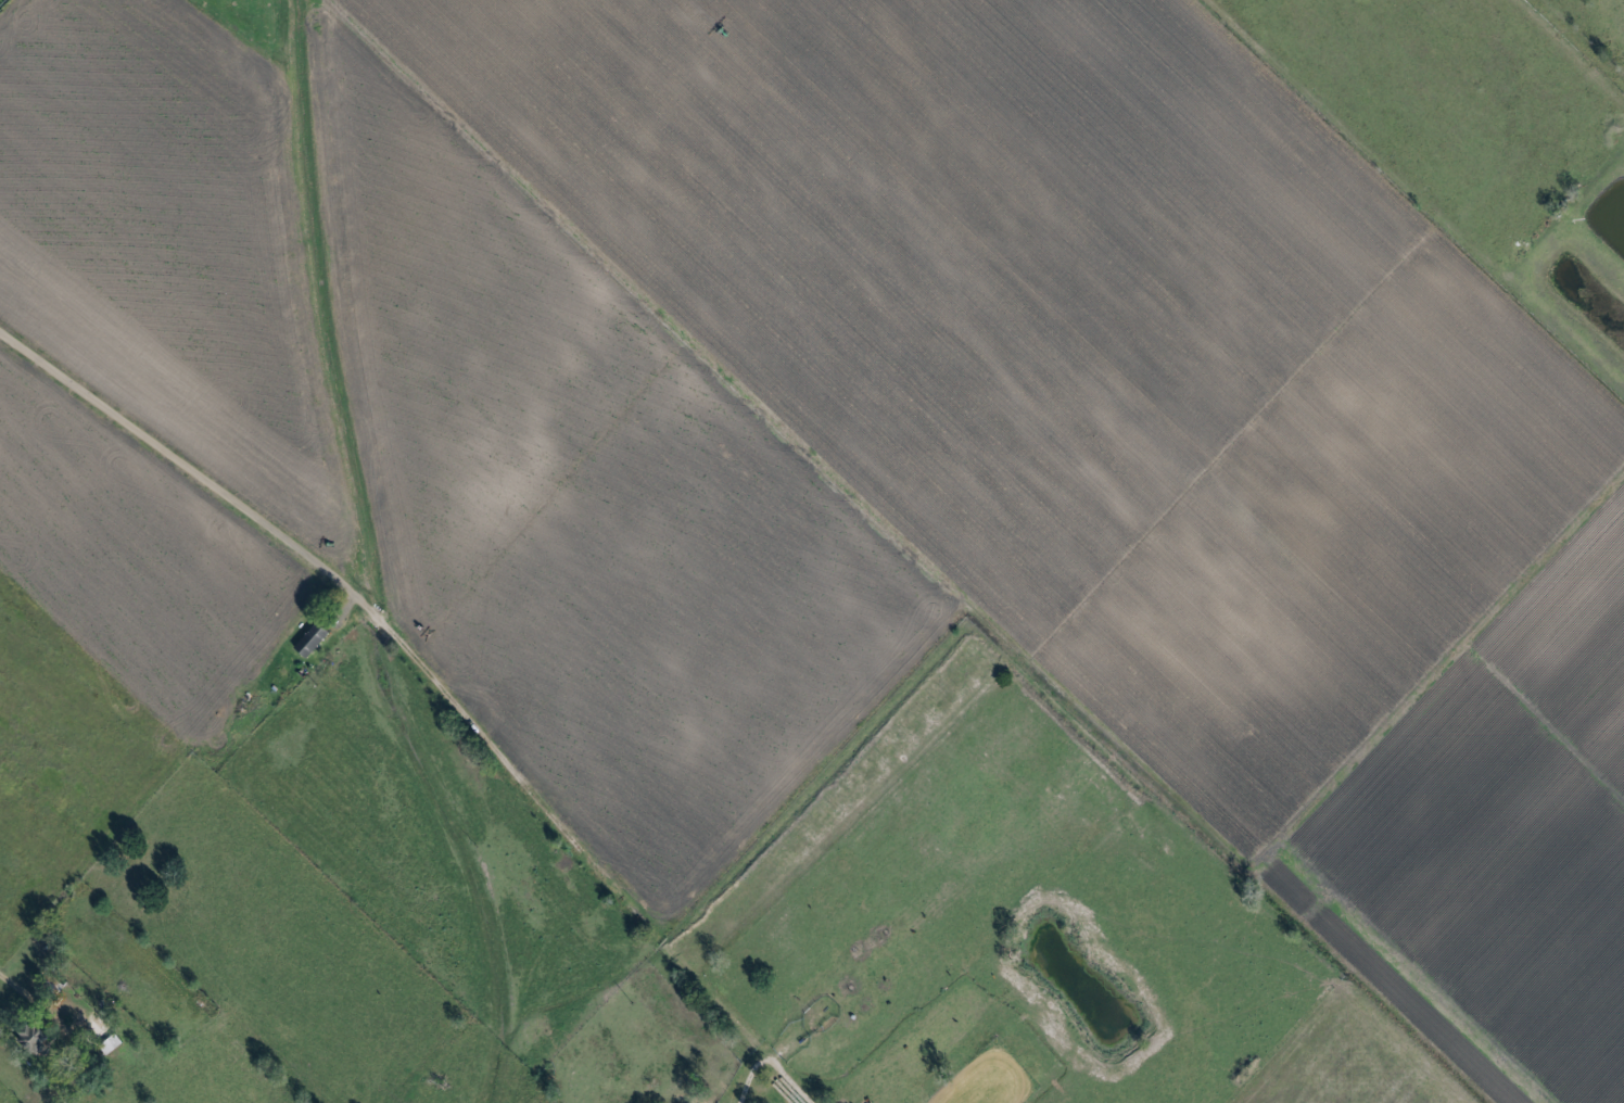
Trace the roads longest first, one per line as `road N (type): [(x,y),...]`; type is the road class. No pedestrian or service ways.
road 1 (residential): [(808,1102),(345,589),(231,489),(0,311)]
road 2 (residential): [(1528,155),(1231,454)]
road 3 (residential): [(1623,239),(1356,0)]

